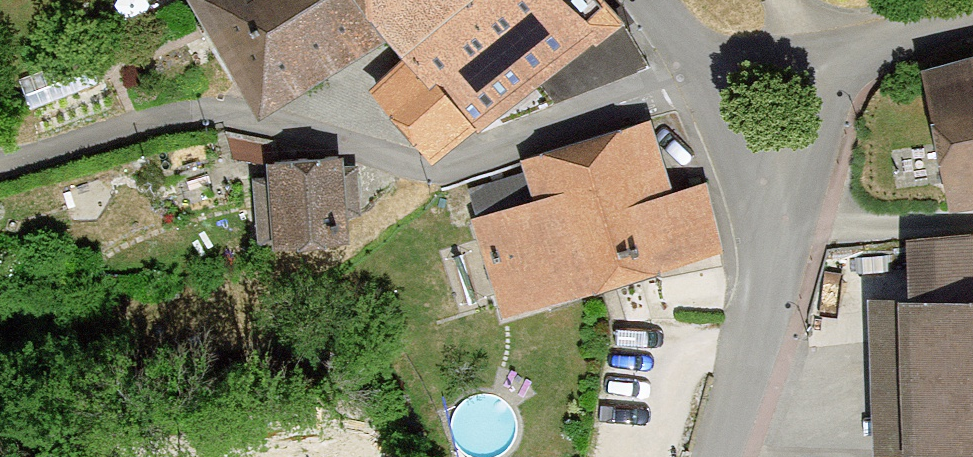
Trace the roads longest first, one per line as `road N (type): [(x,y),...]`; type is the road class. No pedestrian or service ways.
road 1 (track): [(0,172),(214,122),(332,134),(429,170),(538,140),(692,58)]
road 2 (residential): [(719,456),(756,340),(766,216)]
road 3 (residential): [(766,216),(852,58)]
road 4 (residential): [(766,216),(733,114),(692,58)]
road 5 (residential): [(692,58),(852,58)]
road 6 (residential): [(852,58),(972,8)]

